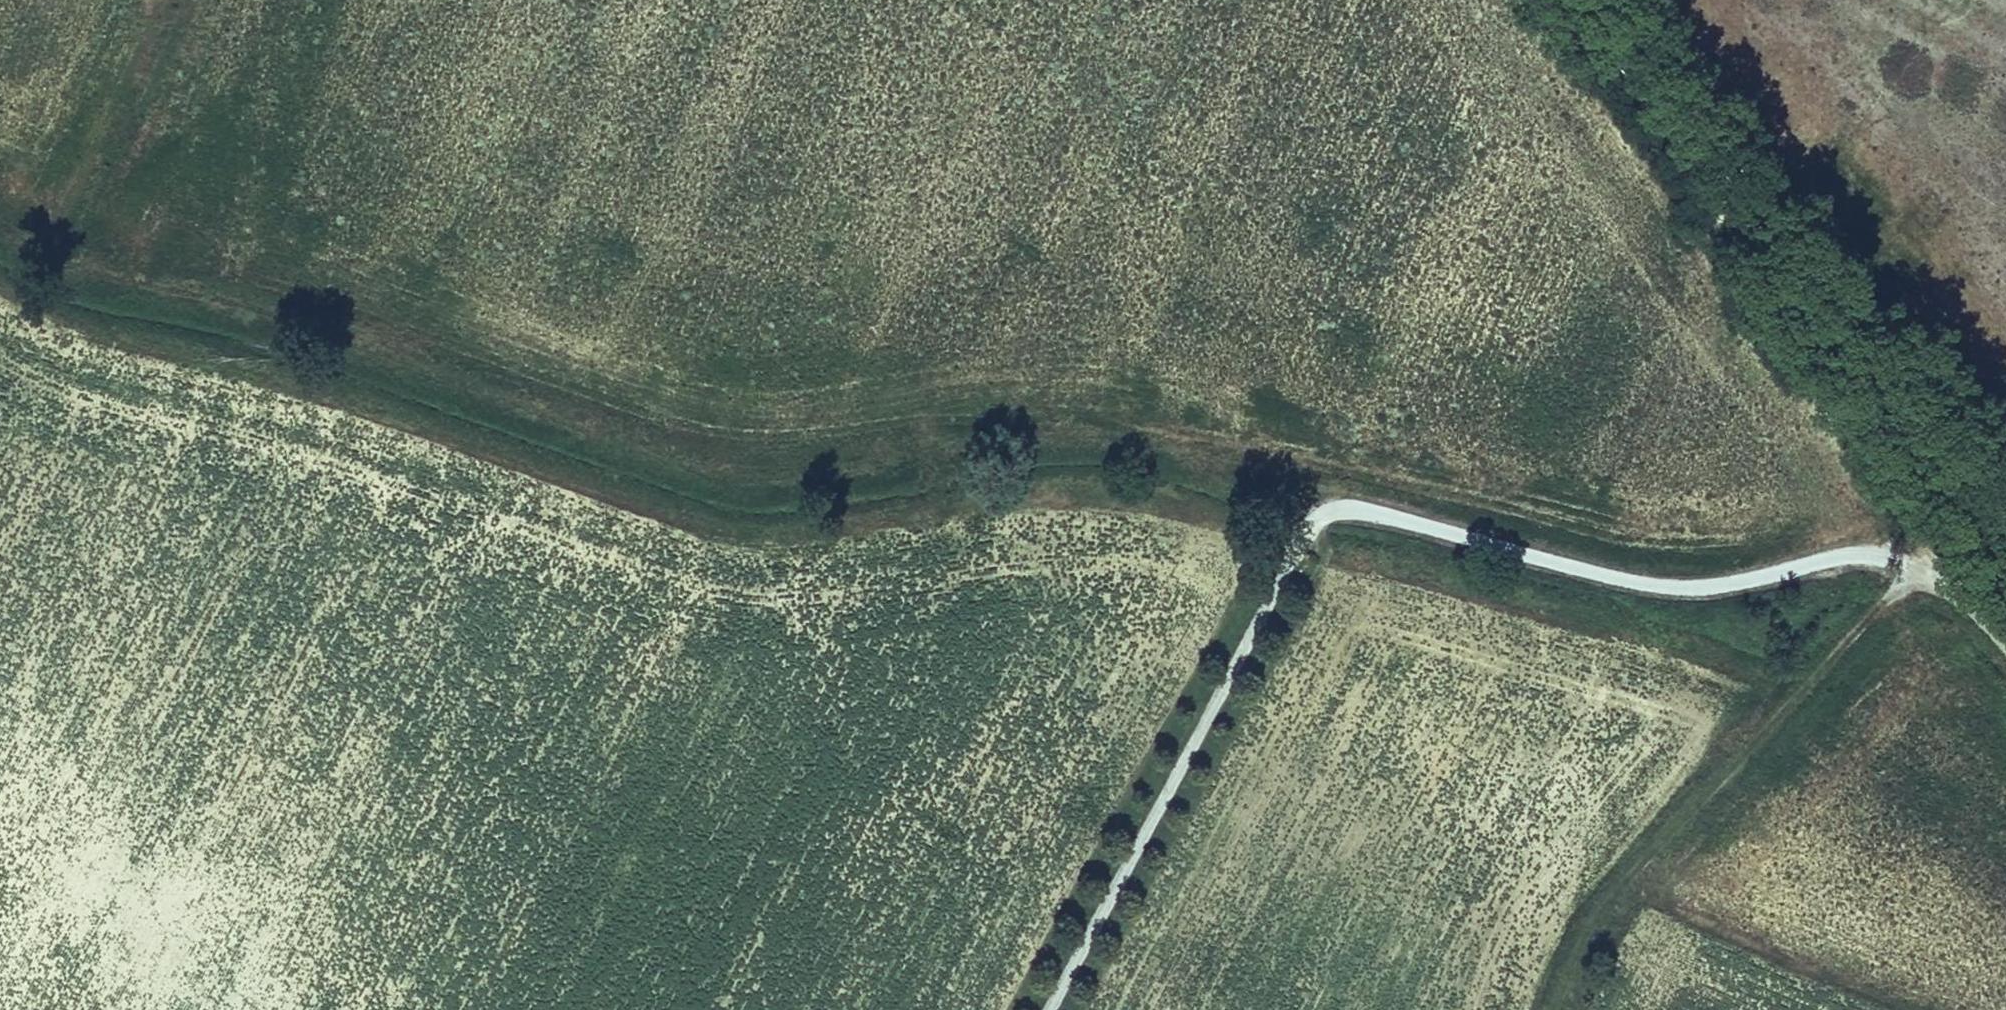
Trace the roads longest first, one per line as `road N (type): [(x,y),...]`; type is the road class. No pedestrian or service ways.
road 1 (primary): [(2005,513),(1589,0)]
road 2 (track): [(1555,1009),(1584,929),(1920,562)]

